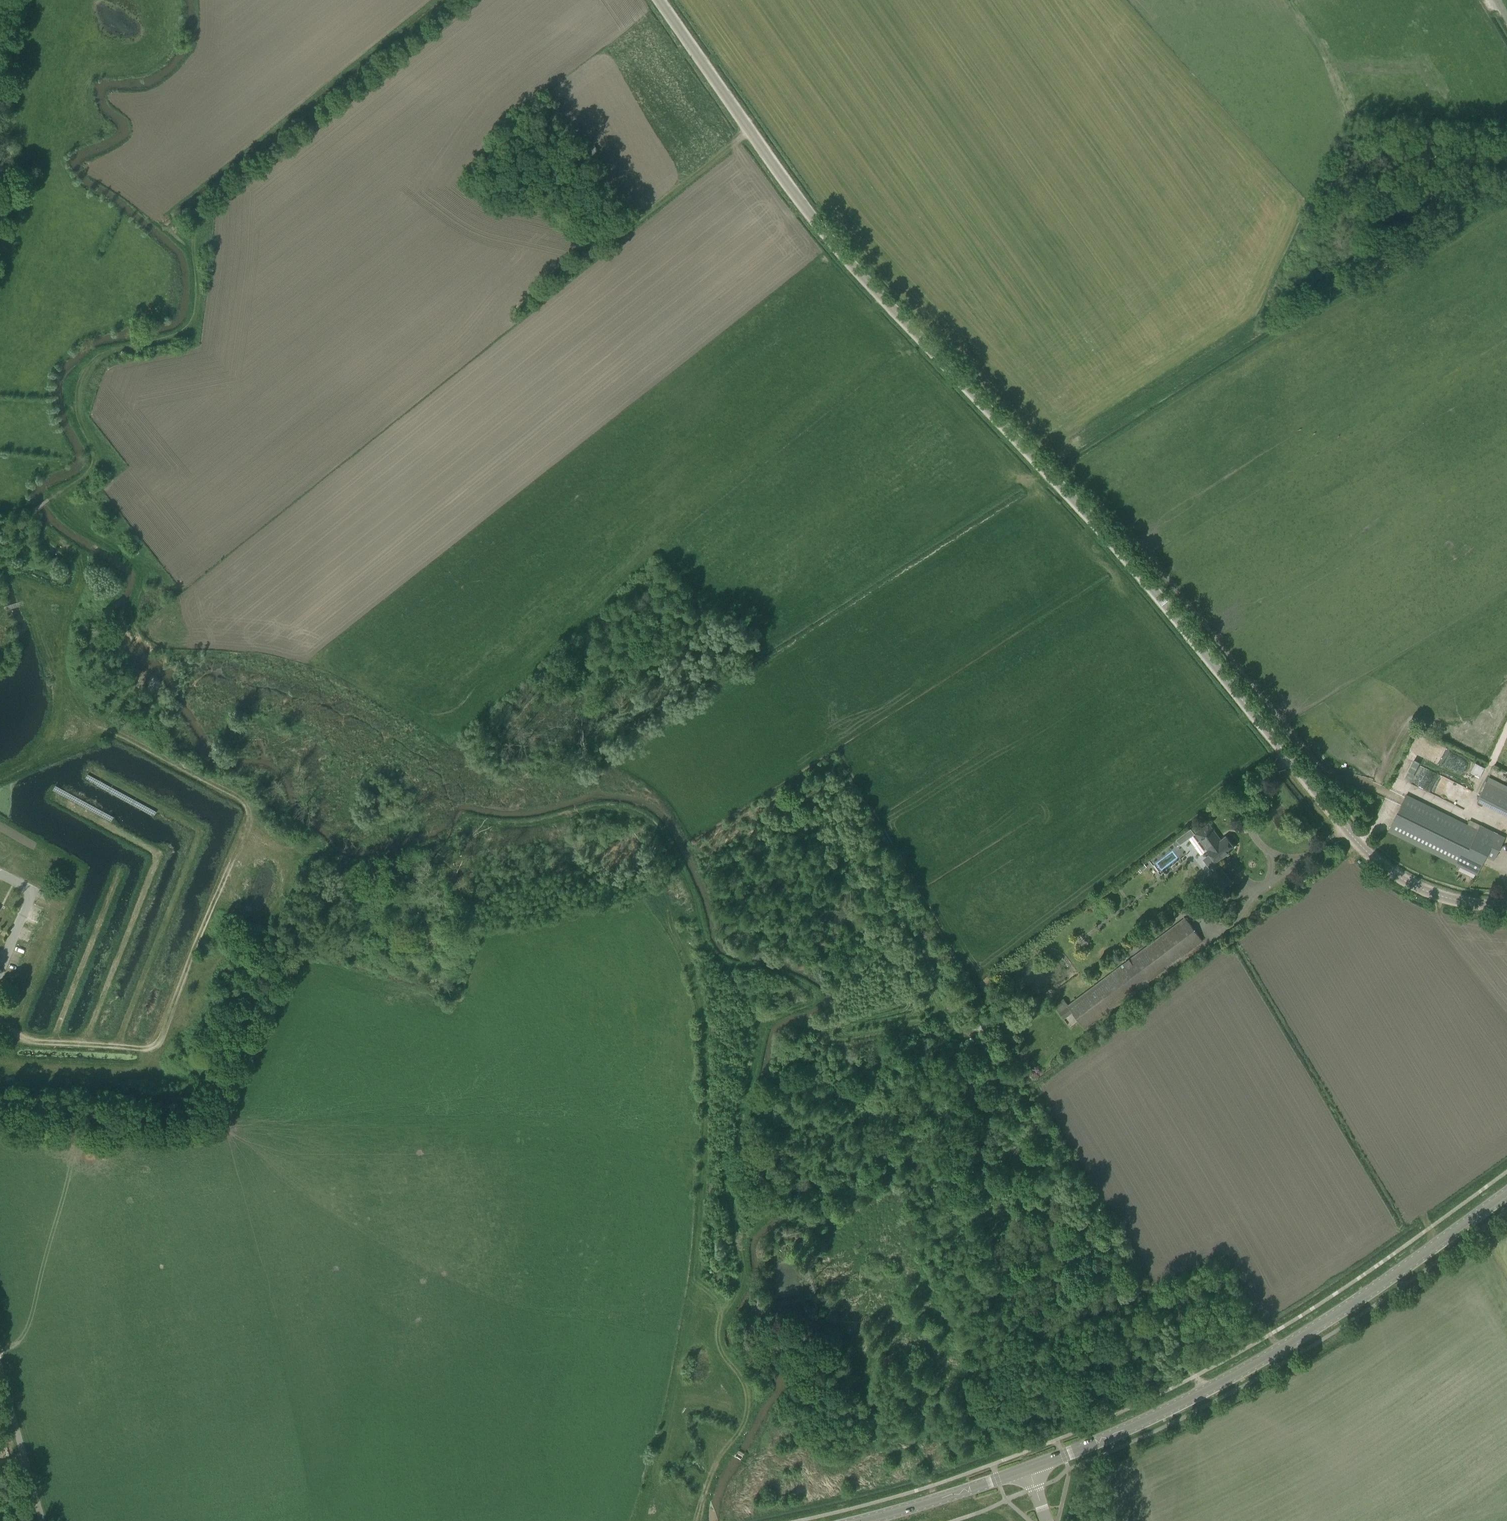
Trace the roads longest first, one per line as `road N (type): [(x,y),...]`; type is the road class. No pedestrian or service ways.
road 1 (unclassified): [(1506,910),(1447,906),(1398,881),(1356,845),(1148,588),(850,270),(658,0)]
road 2 (track): [(47,500),(94,465),(69,396),(78,375),(97,355),(191,325),(196,209),(456,0)]
road 3 (tertiary): [(1030,1468),(1148,1421),(1262,1361),(1506,1193)]
road 4 (tertiary): [(863,1520),(1030,1468)]
road 5 (unclassified): [(43,1520),(0,1367)]

